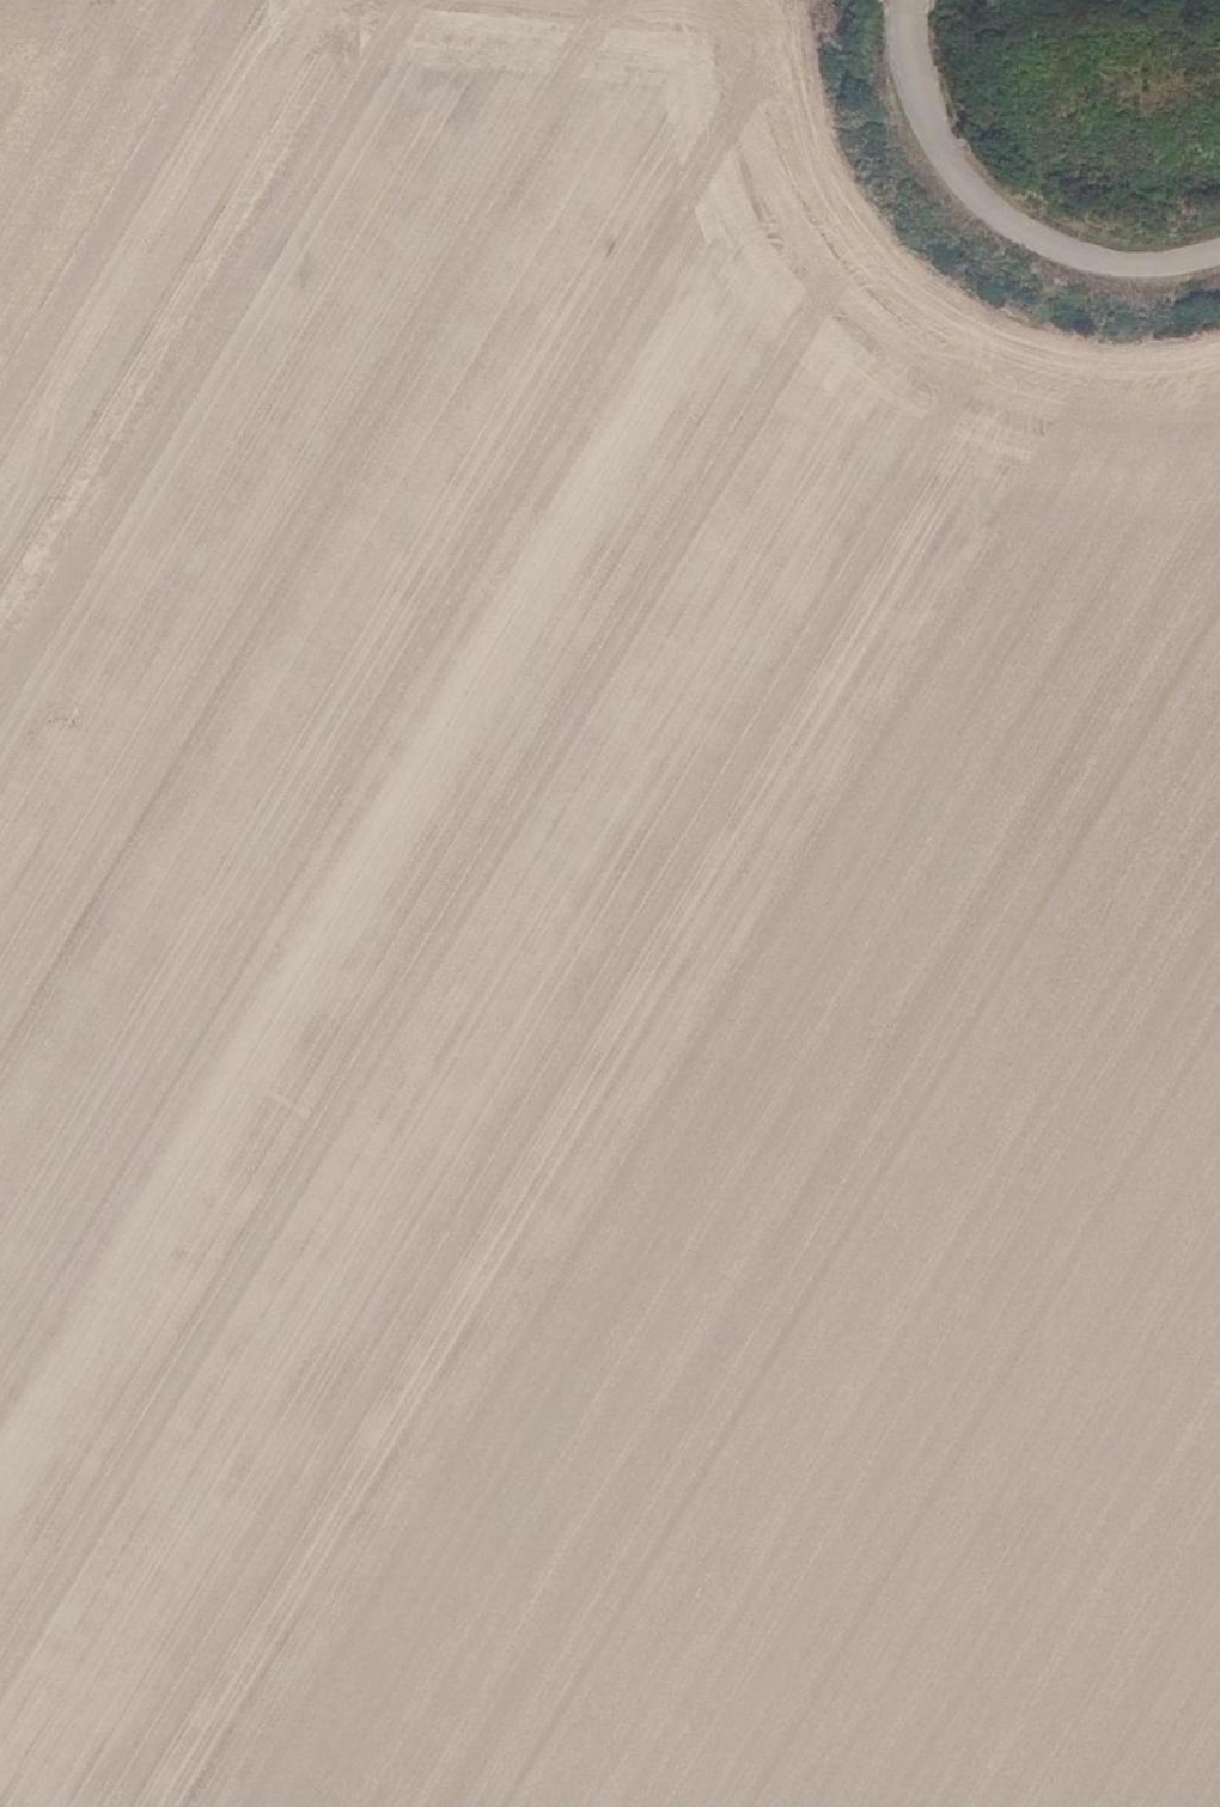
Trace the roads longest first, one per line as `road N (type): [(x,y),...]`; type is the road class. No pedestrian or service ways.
road 1 (track): [(910,0),(916,102),(948,173),(1021,232),(1086,260),(1155,269),(1219,256)]

